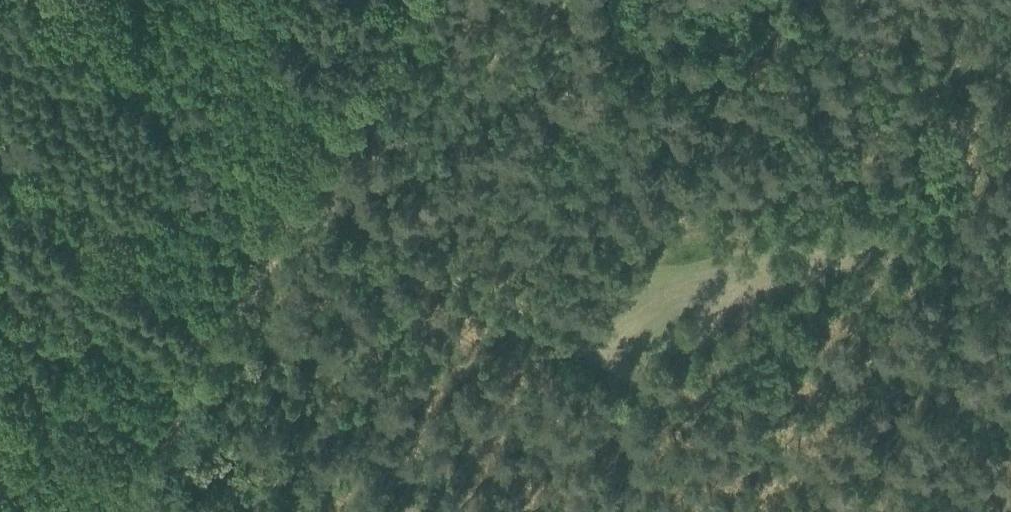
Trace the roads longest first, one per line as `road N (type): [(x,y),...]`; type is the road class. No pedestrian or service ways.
road 1 (track): [(422,0),(130,511)]
road 2 (track): [(581,361),(311,195)]

